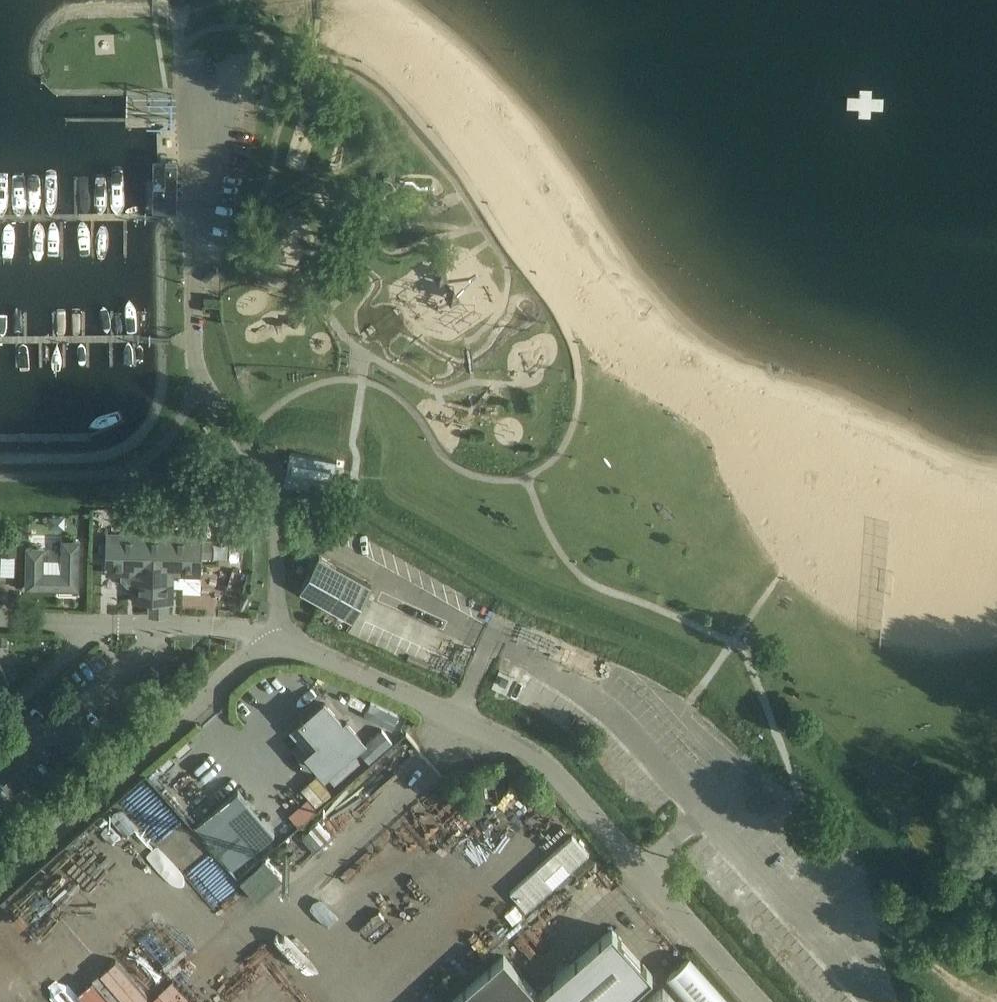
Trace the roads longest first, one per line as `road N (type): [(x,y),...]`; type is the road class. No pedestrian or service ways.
road 1 (unclassified): [(759,1001),(538,757),(291,645),(255,655),(0,884)]

